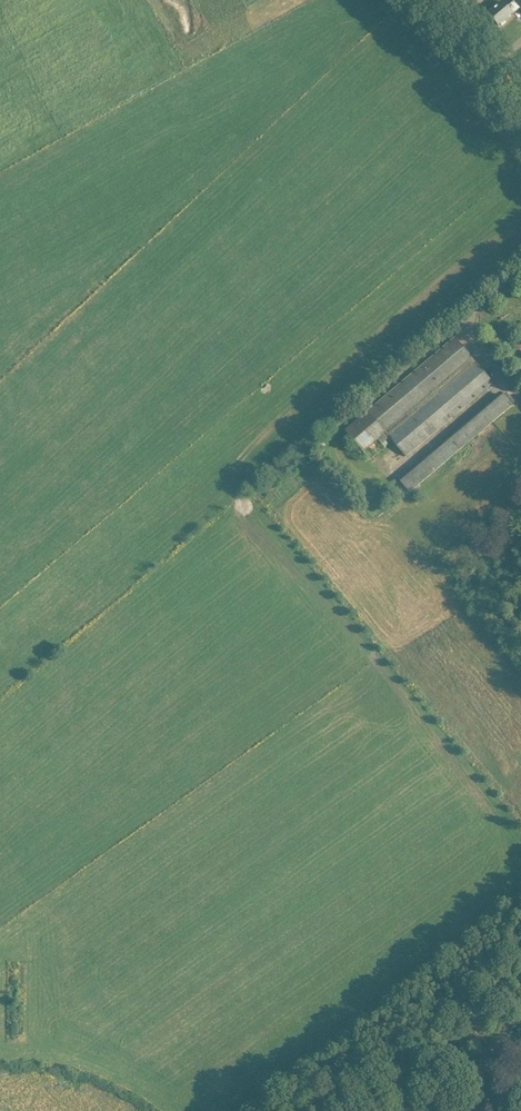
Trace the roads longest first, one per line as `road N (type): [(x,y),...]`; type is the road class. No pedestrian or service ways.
road 1 (unclassified): [(520,111),(427,0)]

